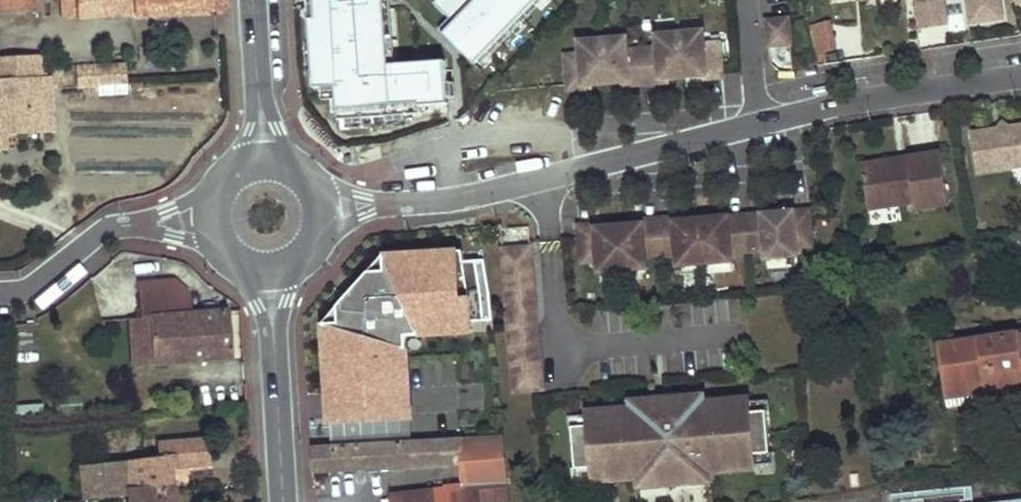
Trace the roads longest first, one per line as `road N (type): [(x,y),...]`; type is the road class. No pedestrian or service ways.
road 1 (residential): [(319,210),(458,200),(757,120),(1020,75)]
road 2 (secondary): [(283,501),(267,271)]
road 3 (residential): [(210,219),(117,226),(39,283),(0,293)]
road 4 (secondary): [(264,162),(255,0)]

